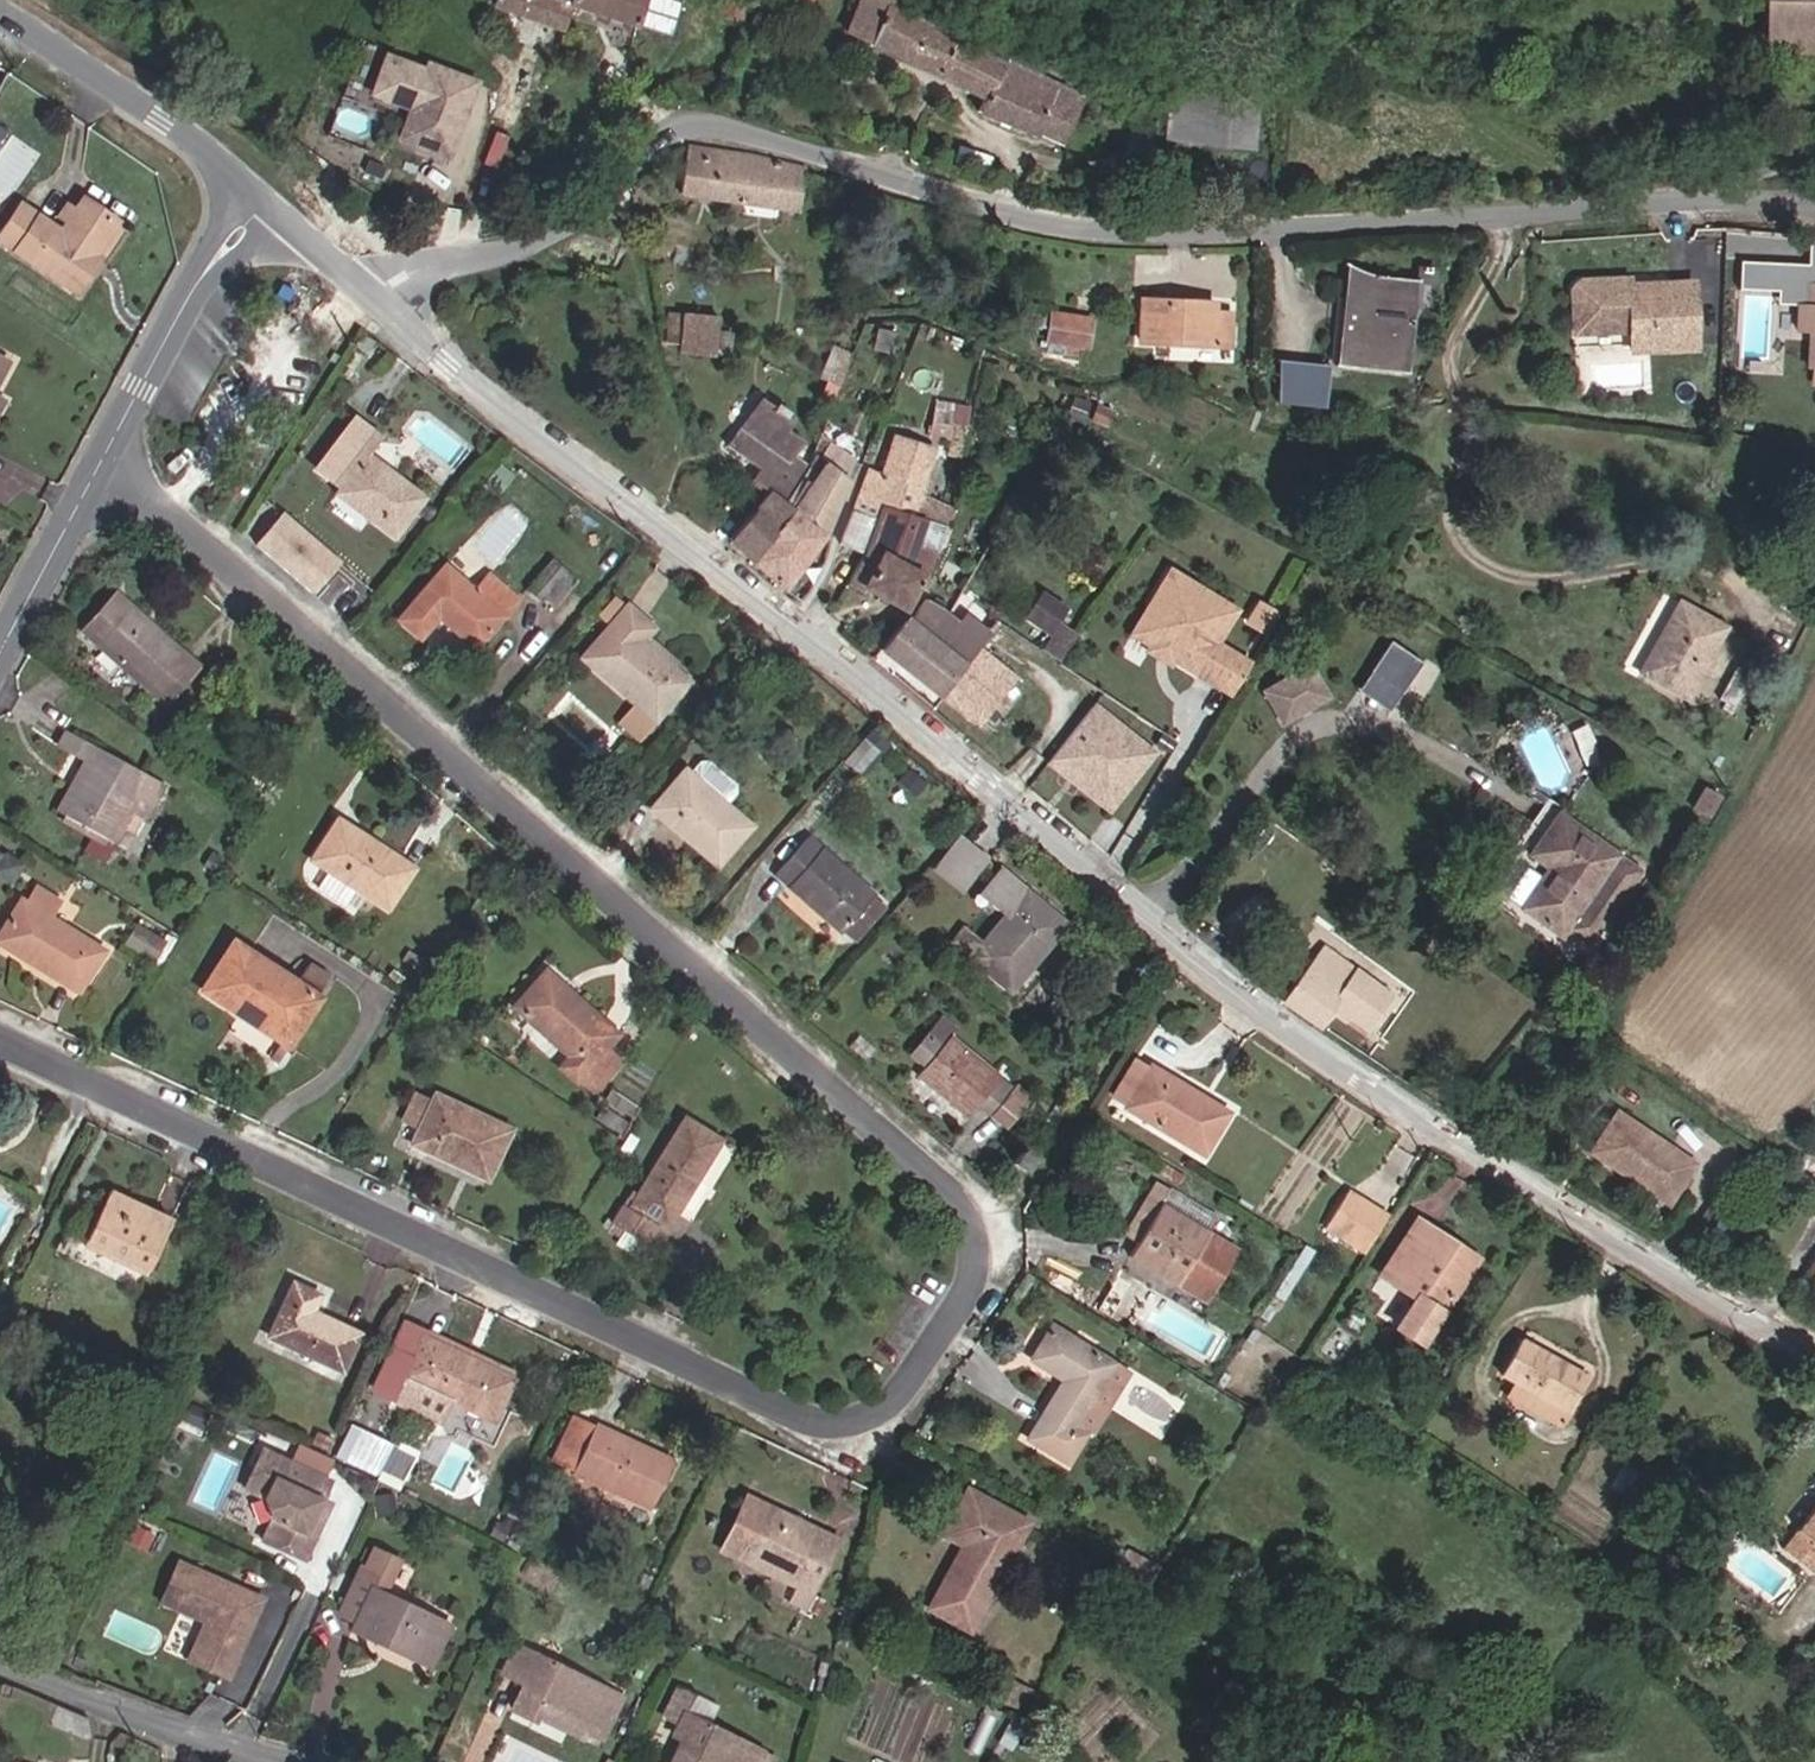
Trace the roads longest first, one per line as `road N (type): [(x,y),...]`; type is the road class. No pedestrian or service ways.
road 1 (residential): [(0,1042),(816,1421),(863,1419),(898,1395),(975,1262),(972,1224),(939,1178),(166,511),(99,471)]
road 2 (residential): [(371,296),(865,683),(1117,902),(1282,1028),(1814,1362)]
road 3 (residential): [(371,296),(389,283),(566,233),(606,211),(645,145),(695,126),(1001,213),(1122,235),(1681,204),(1814,208)]
road 4 (residential): [(0,14),(165,121),(269,202)]
road 5 (residential): [(99,471),(187,303),(269,202)]
road 6 (residential): [(298,1761),(0,1666)]
road 7 (residential): [(0,654),(99,471)]
road 8 (residential): [(269,202),(371,296)]

